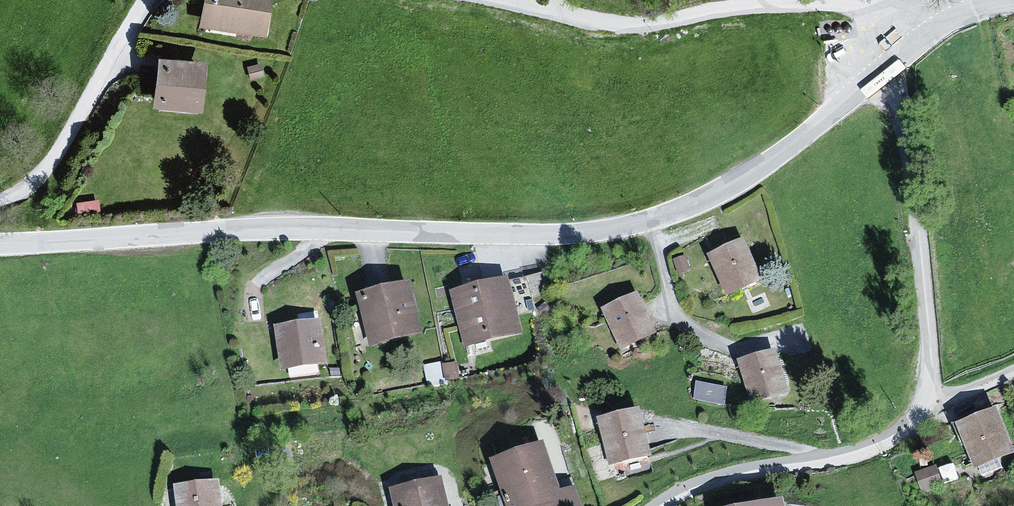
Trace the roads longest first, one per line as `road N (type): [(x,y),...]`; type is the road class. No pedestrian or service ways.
road 1 (tertiary): [(881,73),(751,173),(683,209),(616,228),(541,235),(272,229),(0,245)]
road 2 (residential): [(881,73),(909,147),(928,320),(928,379),(912,422),(875,452),(681,489),(659,505)]
road 3 (residential): [(475,0),(637,33),(790,6),(957,16)]
road 4 (residential): [(0,198),(24,191),(59,154),(144,0)]

